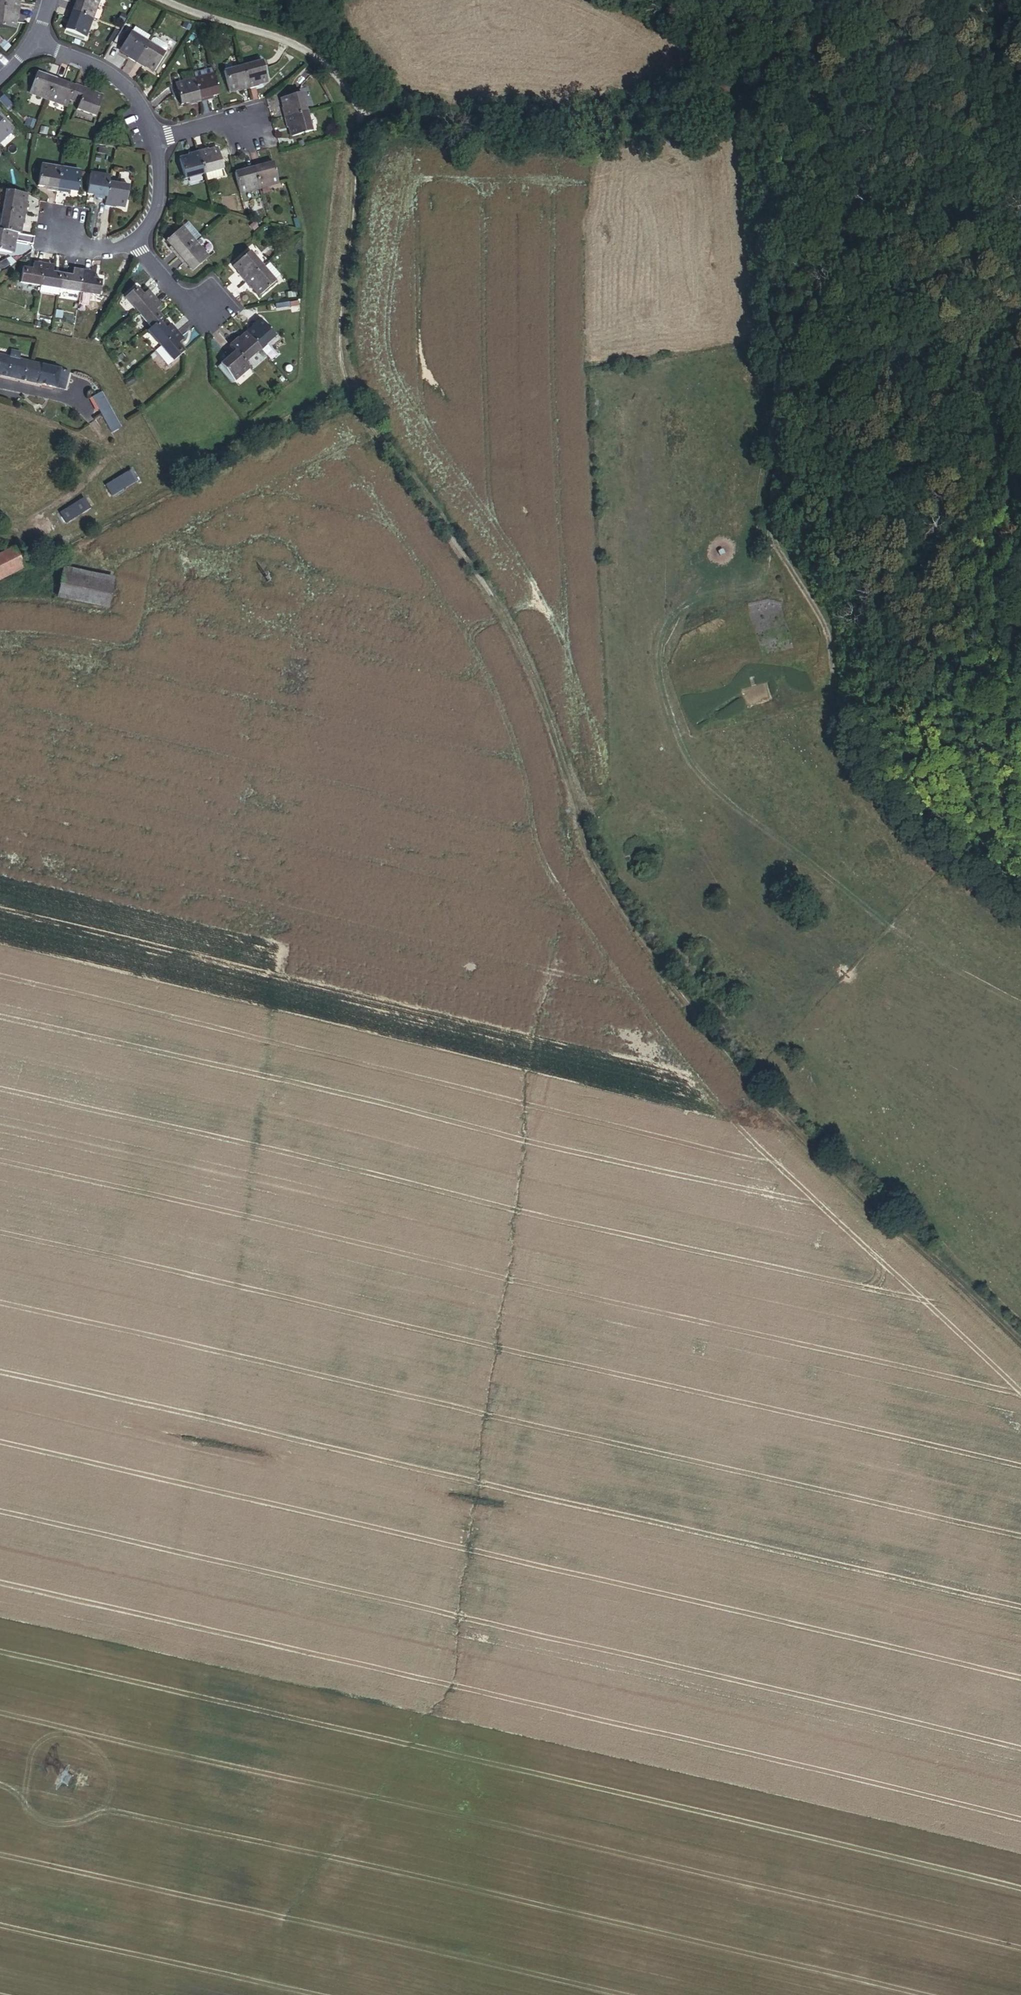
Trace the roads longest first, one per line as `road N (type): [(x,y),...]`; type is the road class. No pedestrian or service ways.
road 1 (track): [(1020,1346),(933,1264),(676,983),(594,868),(544,705),(492,596)]
road 2 (residential): [(36,44),(125,83),(160,140)]
road 3 (residential): [(134,238),(186,297),(229,307)]

